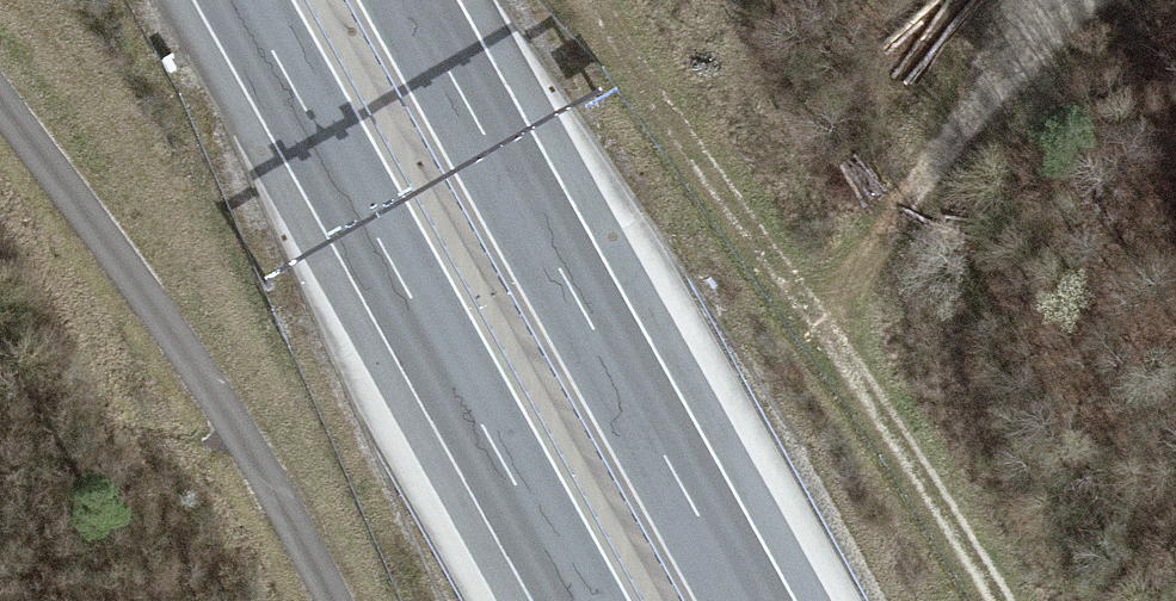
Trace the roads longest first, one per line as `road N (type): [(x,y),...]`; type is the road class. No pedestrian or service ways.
road 1 (track): [(1000,600),(816,325),(1095,0)]
road 2 (motorway): [(244,0),(580,600)]
road 3 (motorway): [(742,600),(407,0)]
road 4 (track): [(0,95),(151,287),(329,600)]

